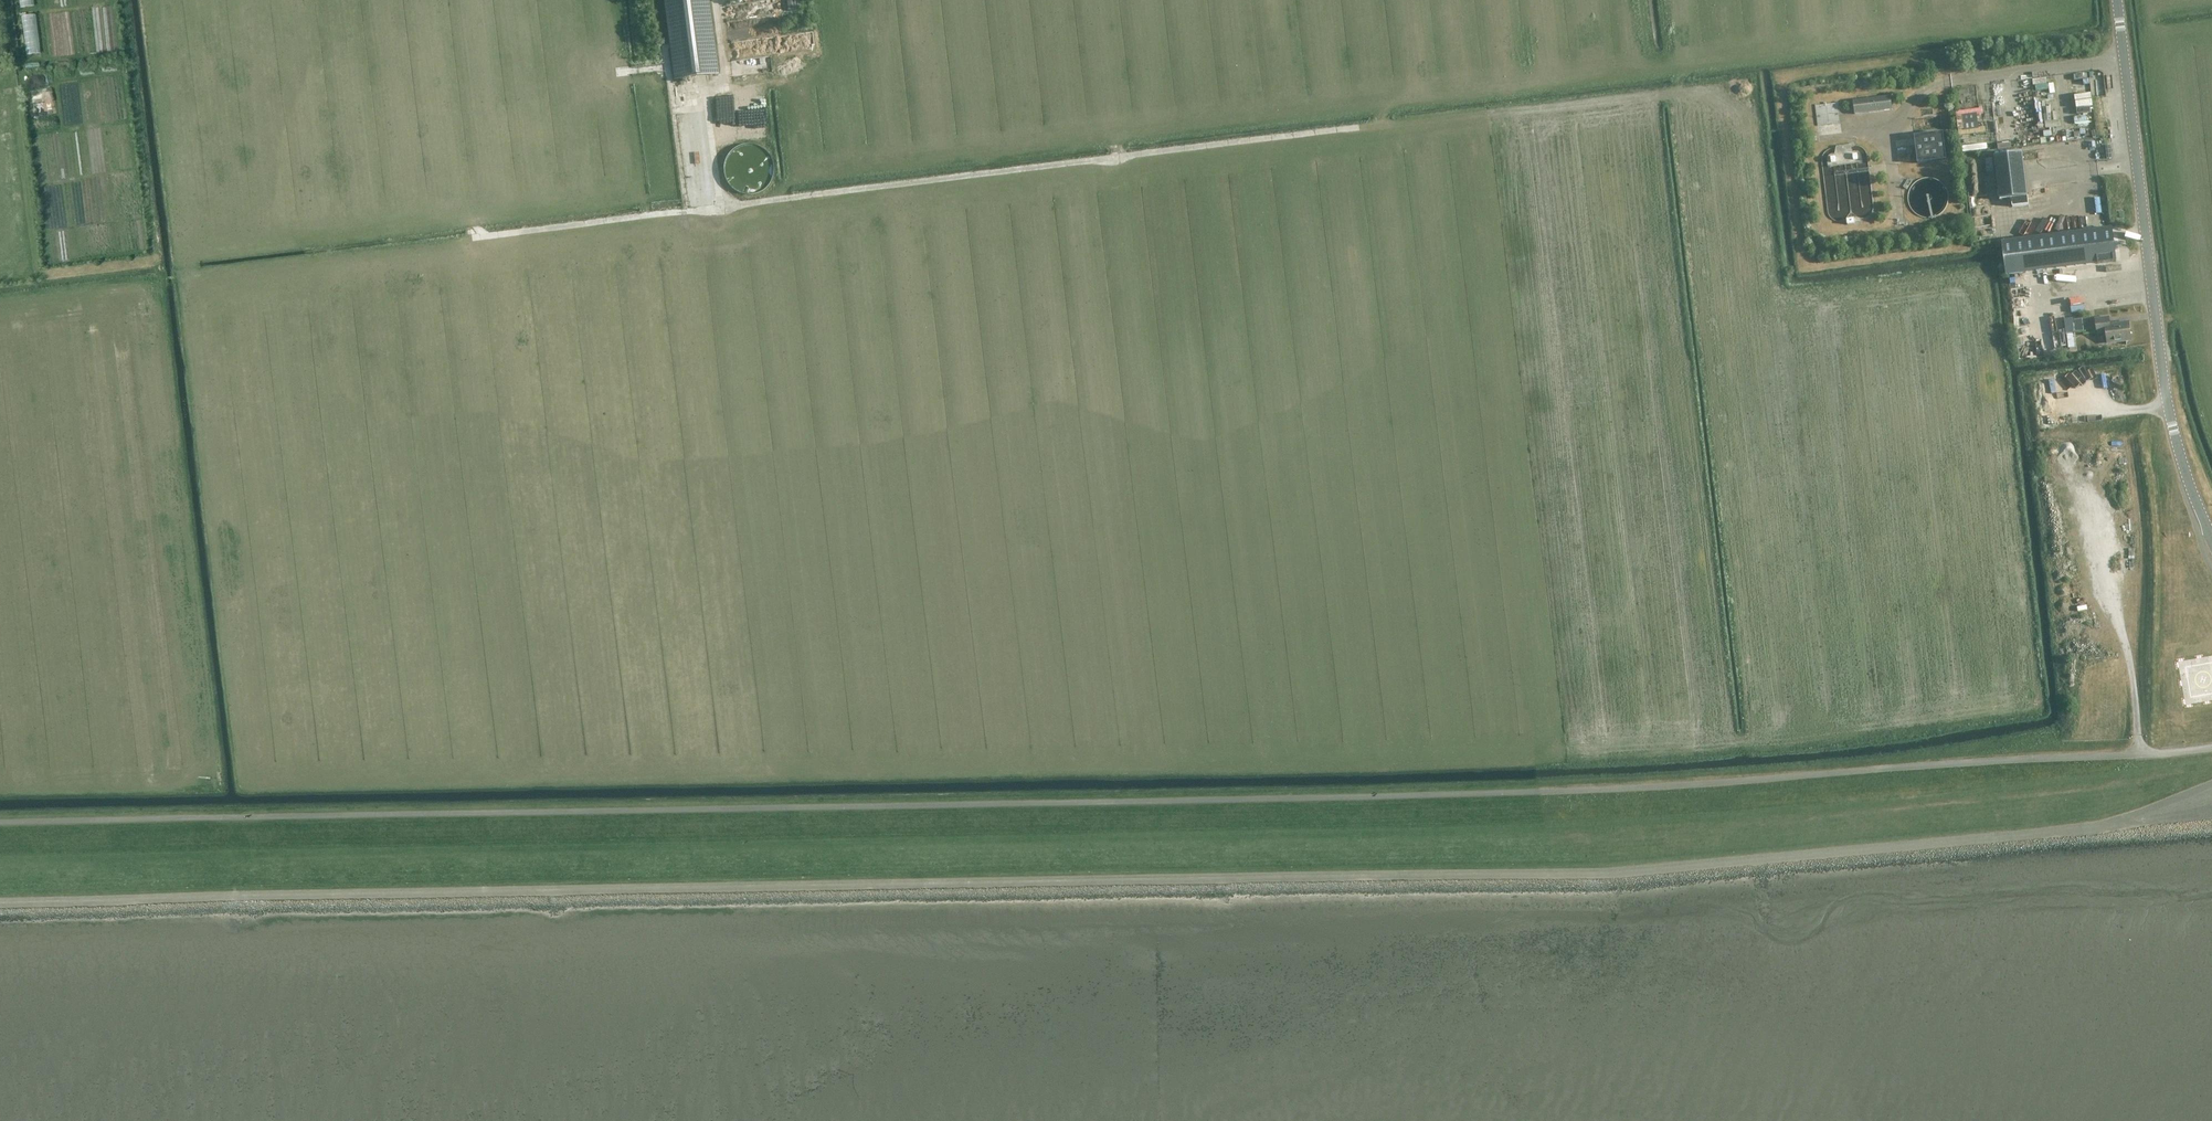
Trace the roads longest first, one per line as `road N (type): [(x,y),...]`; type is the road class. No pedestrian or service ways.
road 1 (tertiary): [(2211,542),(2174,438),(2119,0)]

